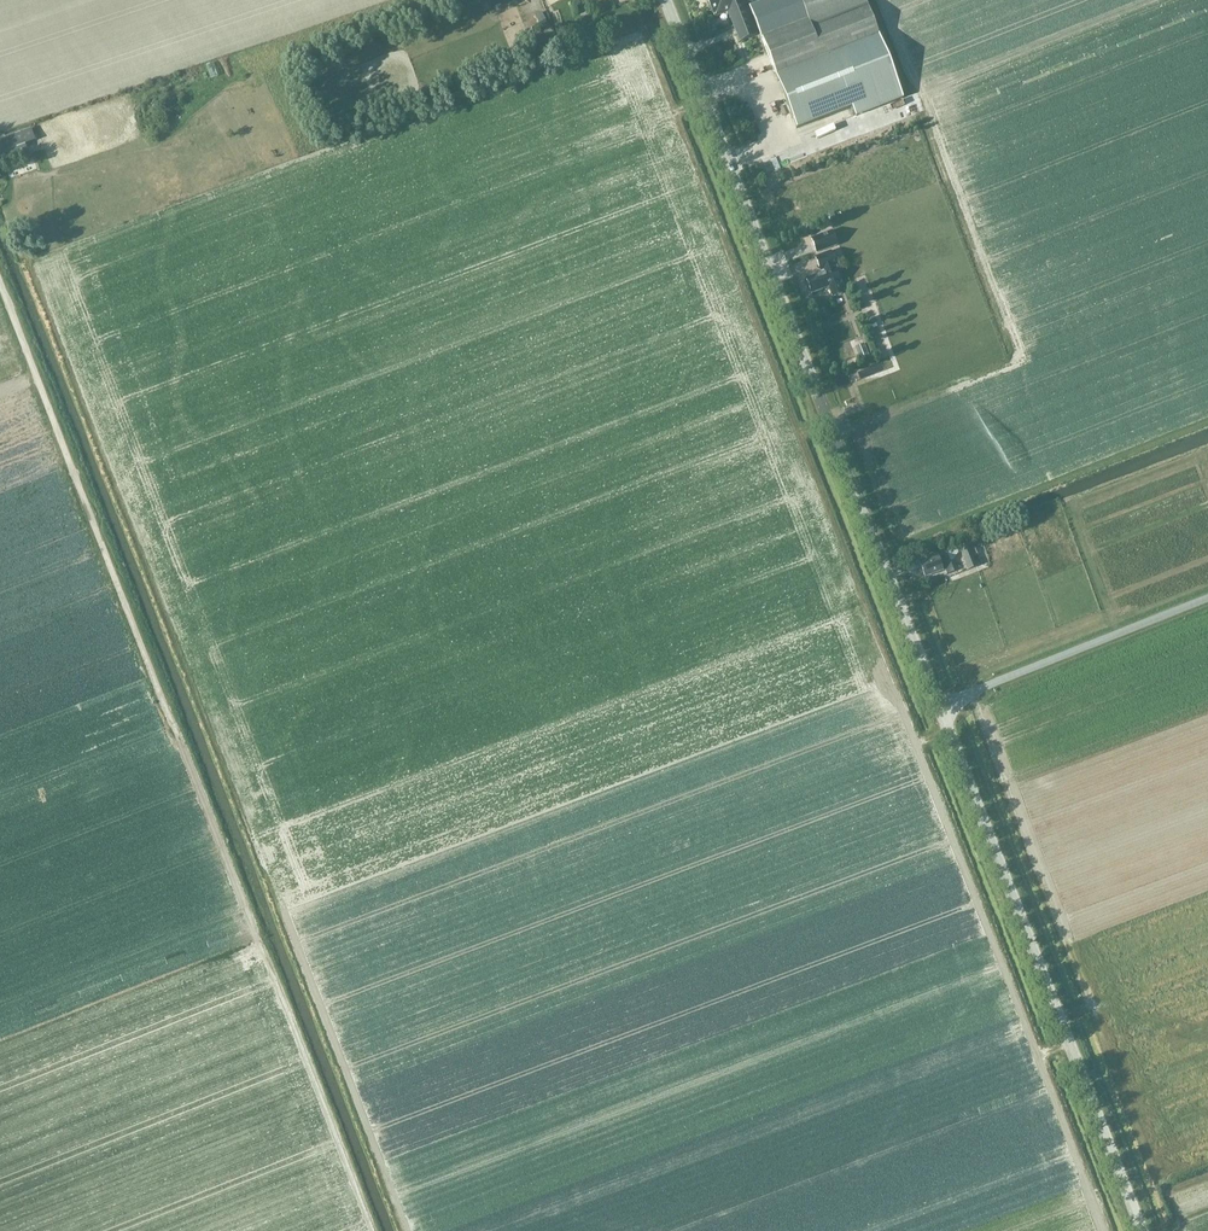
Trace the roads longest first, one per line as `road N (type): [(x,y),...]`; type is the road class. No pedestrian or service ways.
road 1 (unclassified): [(1145,1230),(667,0)]

